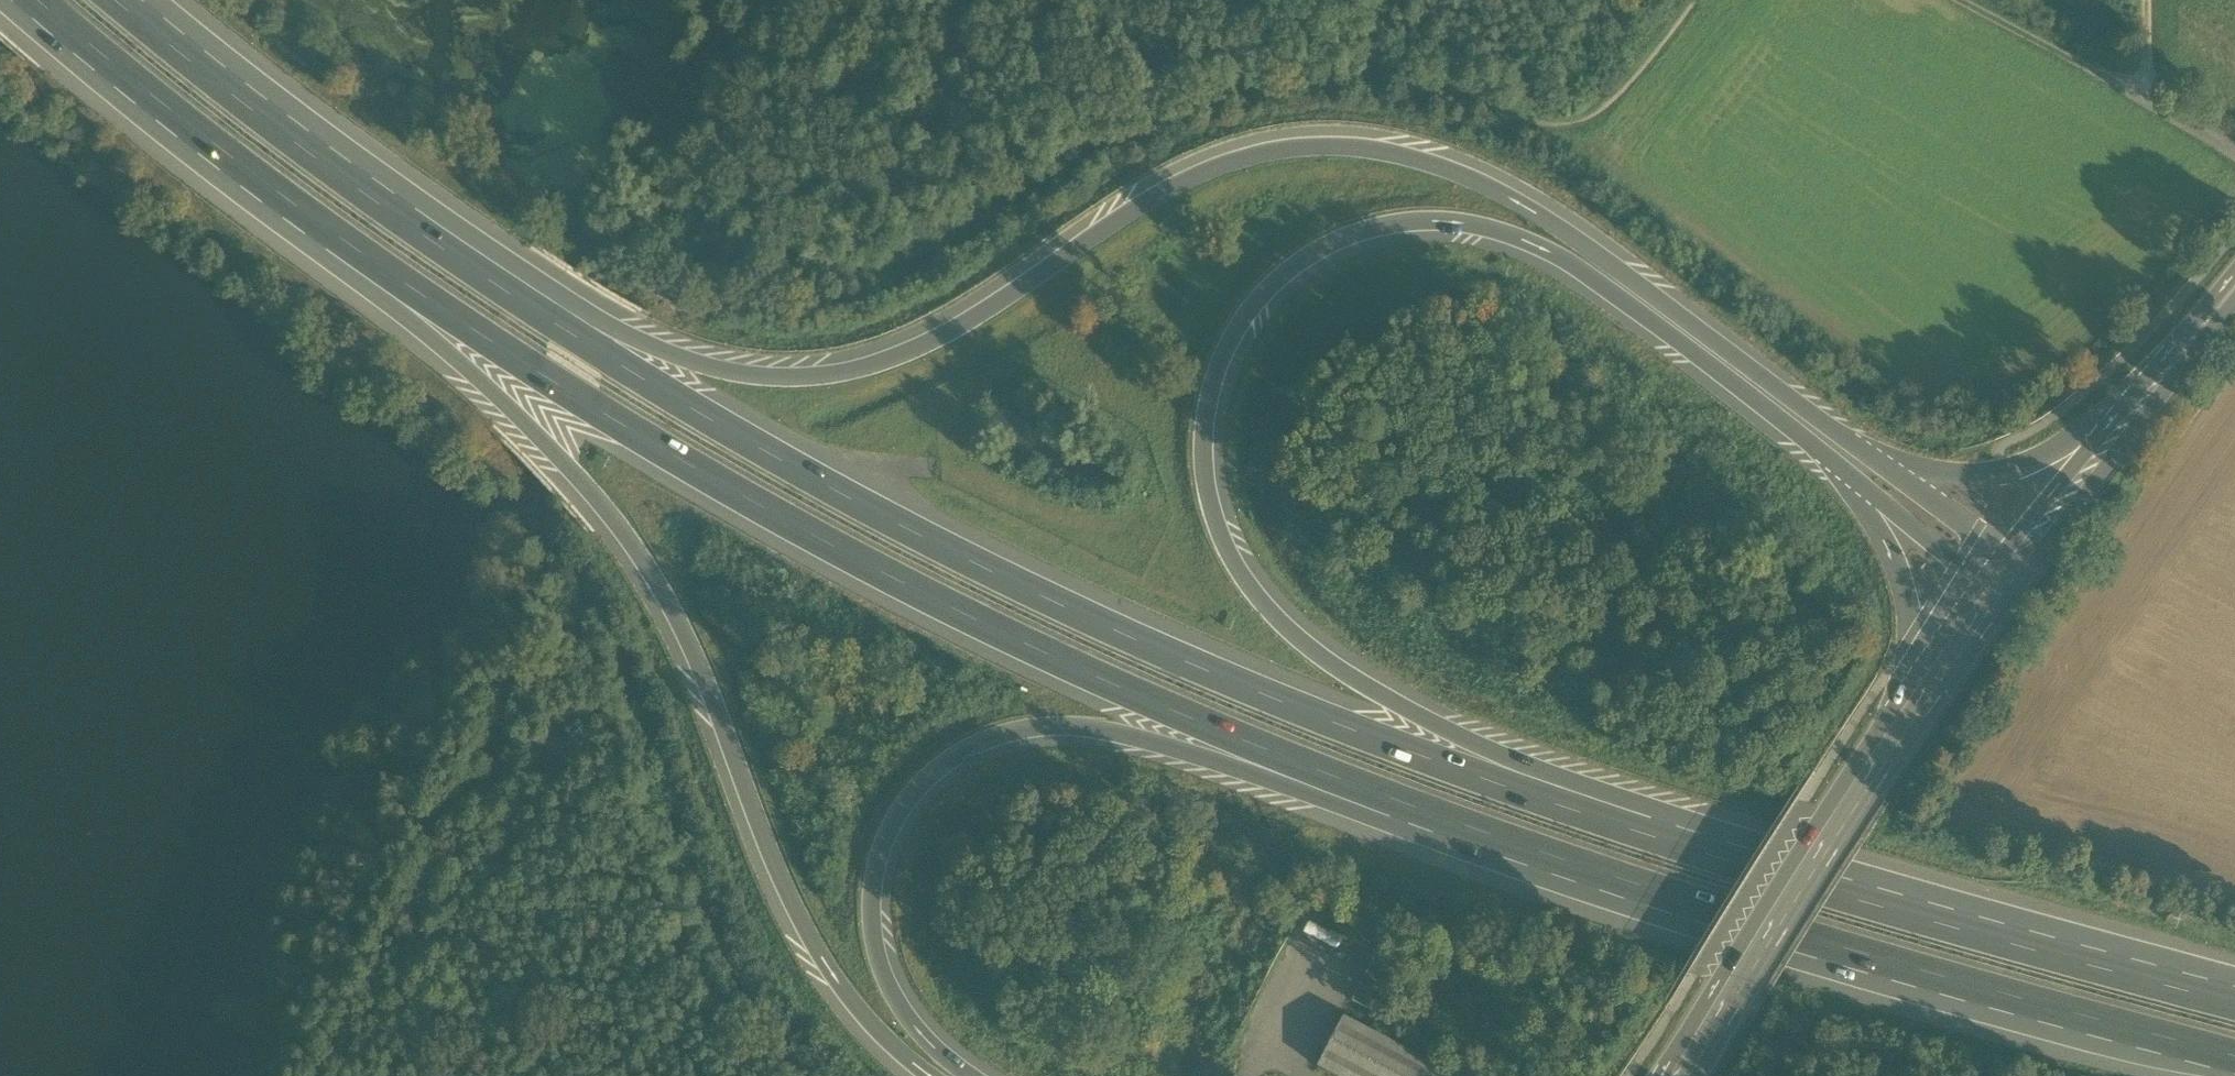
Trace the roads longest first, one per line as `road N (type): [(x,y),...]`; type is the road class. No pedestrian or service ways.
road 1 (motorway): [(1856,901),(1710,829),(1412,710),(1298,638),(1268,612),(1225,544),(1205,477),(1206,415),(1236,331),(1284,277),(1355,237),(1395,226),(1460,227),(1516,241),(1574,269),(1841,471)]
road 2 (motorway): [(1863,455),(1538,215),(1422,165),(1361,151),(1273,154),(1221,168),(1146,206),(928,348),(799,383),(721,374),(662,351),(489,251),(414,230)]
road 3 (motorway): [(1856,901),(1588,815),(1141,645),(883,517),(655,387),(414,230)]
road 4 (motorway): [(269,194),(563,397),(871,571),(1118,690),(1330,778),(1572,863)]
road 5 (motorway): [(269,194),(284,235),(488,393),(631,543),(687,636),(799,918),(854,1009),(926,1075)]
road 6 (motorway): [(963,1075),(901,1010),(879,963),(871,904),(886,841),(905,807),(983,743),(1057,729),(1135,735),(1462,857),(1572,863)]
road 7 (motorway): [(1572,863),(1954,981),(2234,1056)]
road 8 (primary): [(1907,711),(1682,1075)]
road 9 (motorway): [(2234,1004),(1856,901)]
road 10 (motorway): [(414,230),(123,0)]
road 11 (motorway): [(2183,352),(2066,446),(2020,470),(1950,479),(1863,455)]
road 12 (motorway): [(33,0),(269,194)]
road 13 (primary): [(2183,352),(2019,556)]
road 14 (motorway): [(1841,471),(1902,581),(1917,683),(1907,711)]
road 15 (track): [(1963,0),(2152,104)]
road 16 (motorway): [(1841,471),(1993,587)]
road 17 (motorway): [(2019,556),(1863,455)]
road 18 (primary): [(1993,587),(1907,711)]

